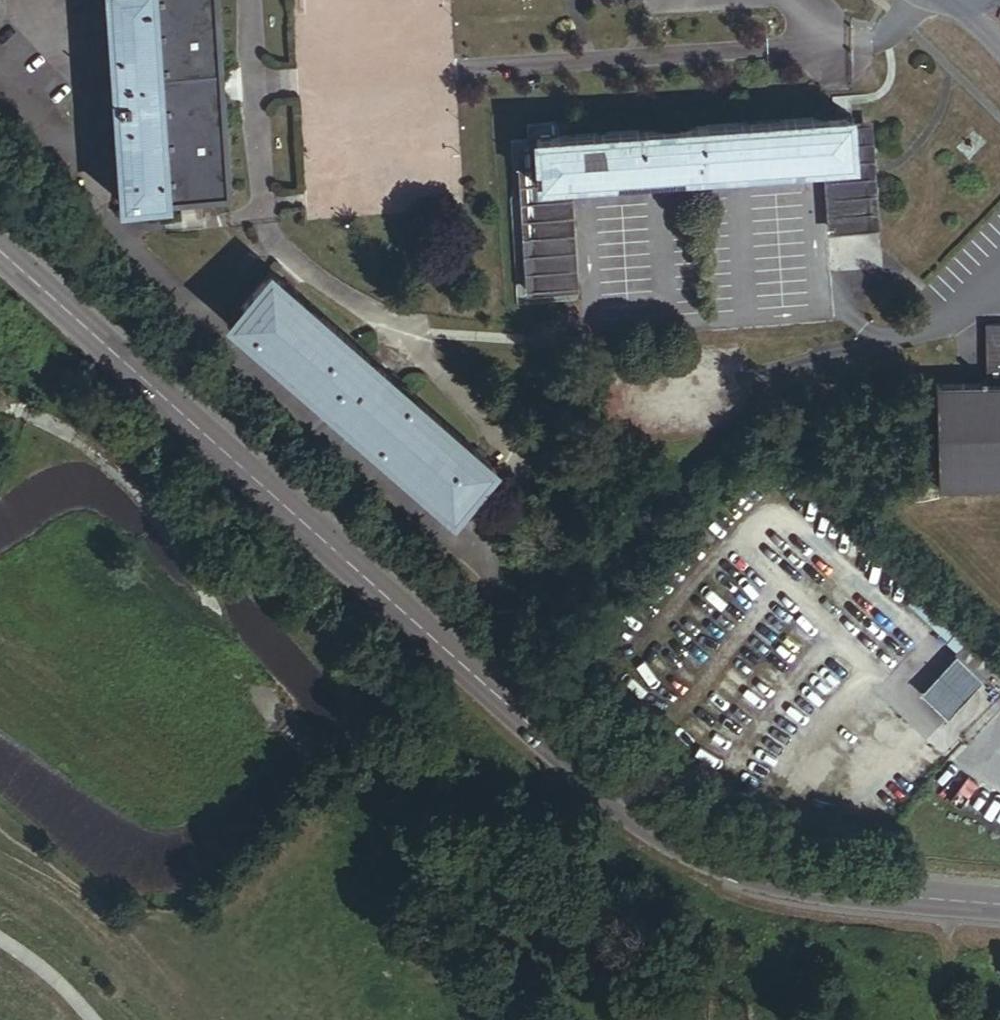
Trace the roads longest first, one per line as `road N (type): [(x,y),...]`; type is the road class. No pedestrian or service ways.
road 1 (secondary): [(0,254),(648,842),(767,888),(999,904)]
road 2 (track): [(90,1019),(32,958),(0,941)]

